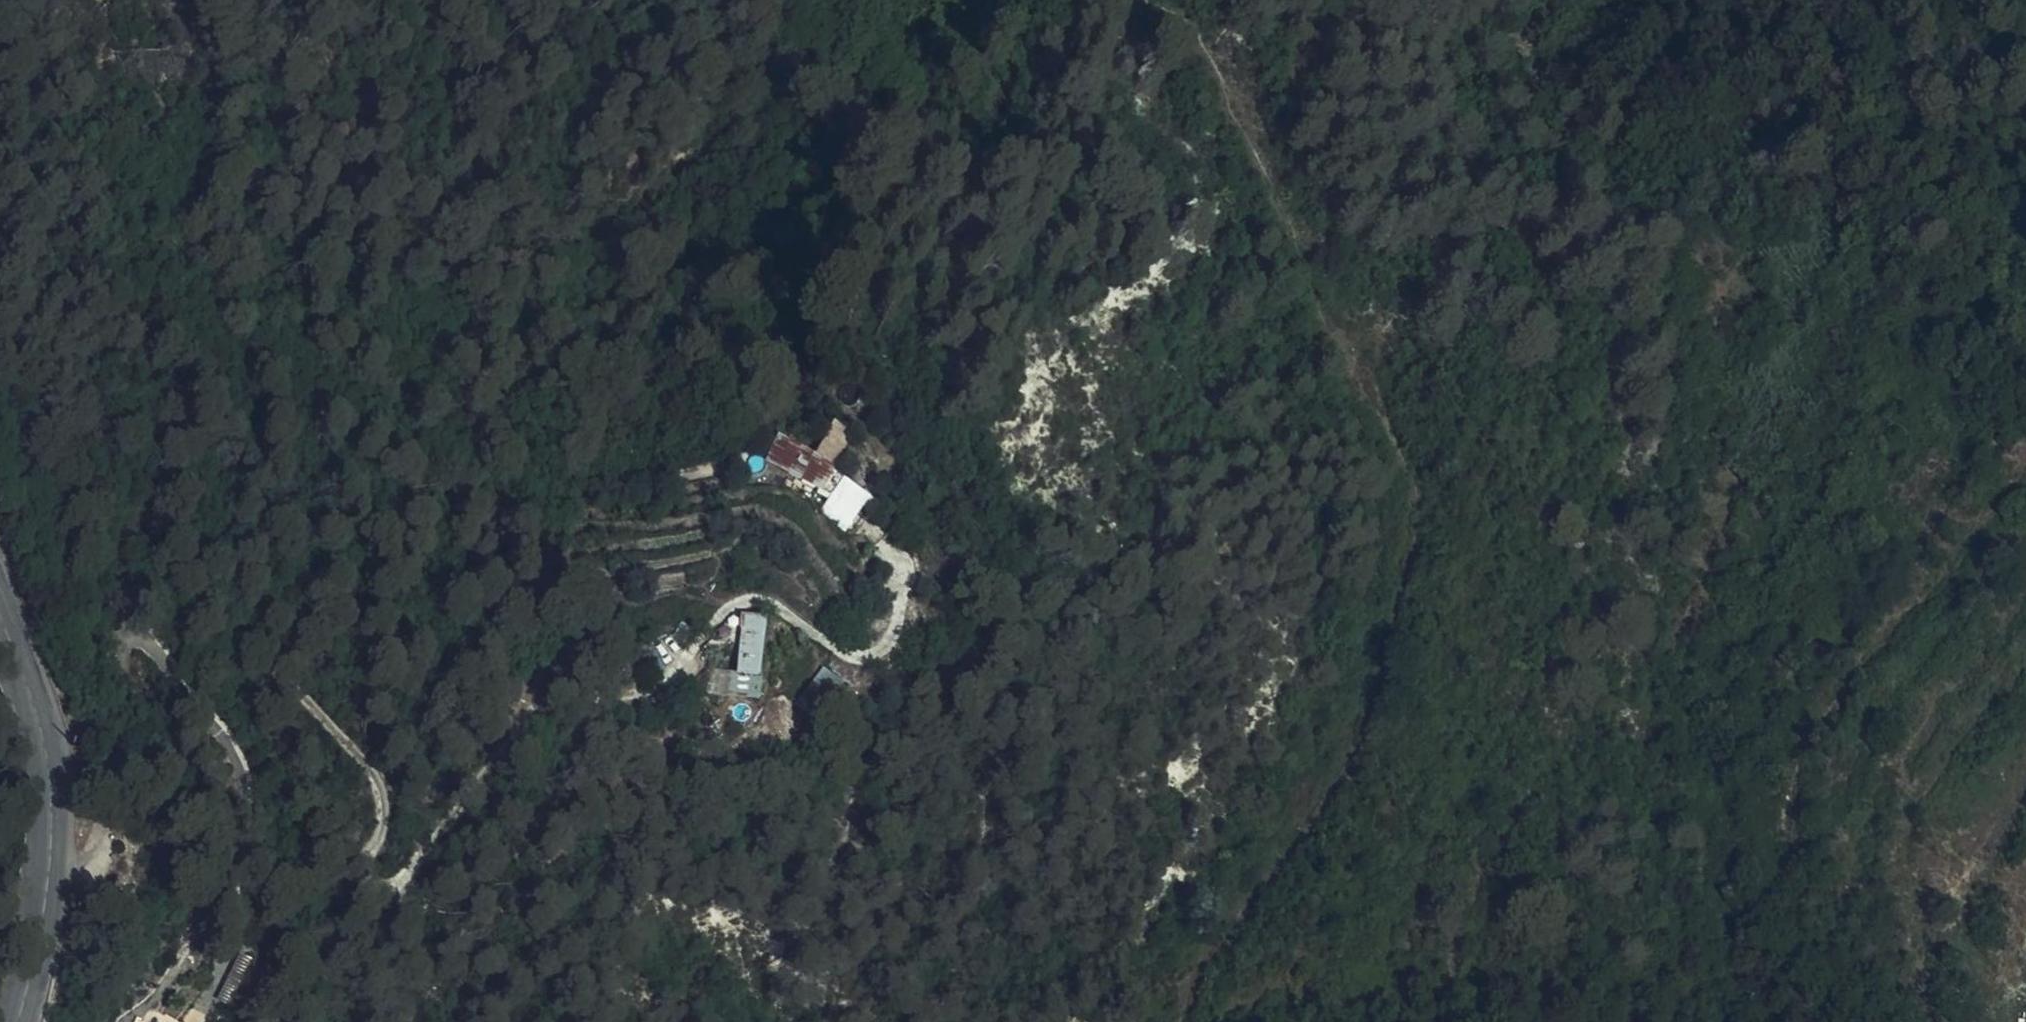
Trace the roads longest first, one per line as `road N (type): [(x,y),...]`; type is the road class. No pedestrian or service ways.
road 1 (track): [(1162,0),(1202,45),(1264,160),(1317,313),(1413,474),(1417,518),(1366,714),(1246,871),(1186,1021)]
road 2 (secondary): [(0,611),(48,738),(52,805),(53,868),(17,1021)]

